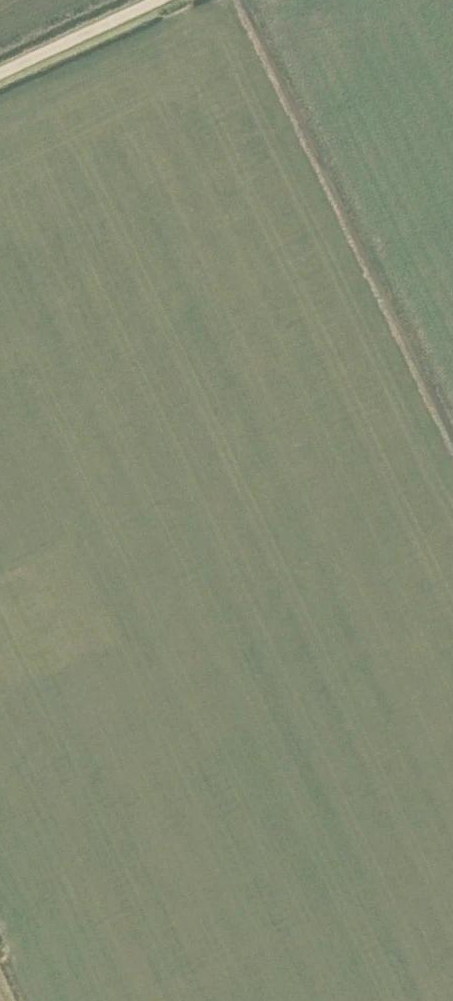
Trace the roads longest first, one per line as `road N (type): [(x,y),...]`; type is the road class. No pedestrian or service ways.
road 1 (unclassified): [(0,71),(155,0)]

